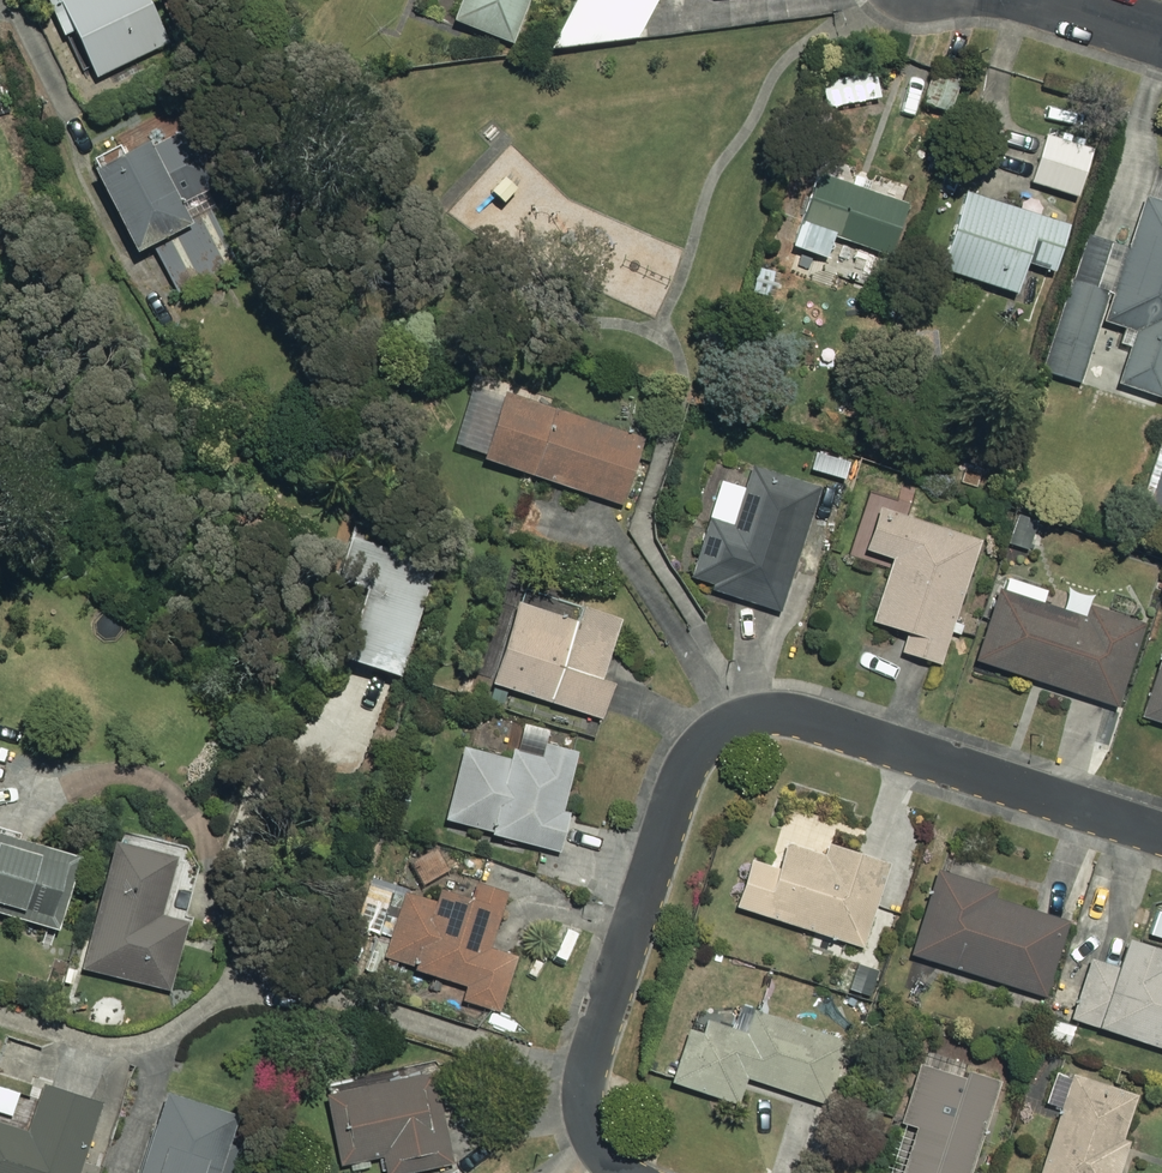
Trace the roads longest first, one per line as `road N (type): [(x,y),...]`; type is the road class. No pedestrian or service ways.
road 1 (residential): [(632,1172),(594,1134),(591,1052),(685,764),(719,722),(746,708)]
road 2 (residential): [(746,708),(804,716),(1161,833)]

